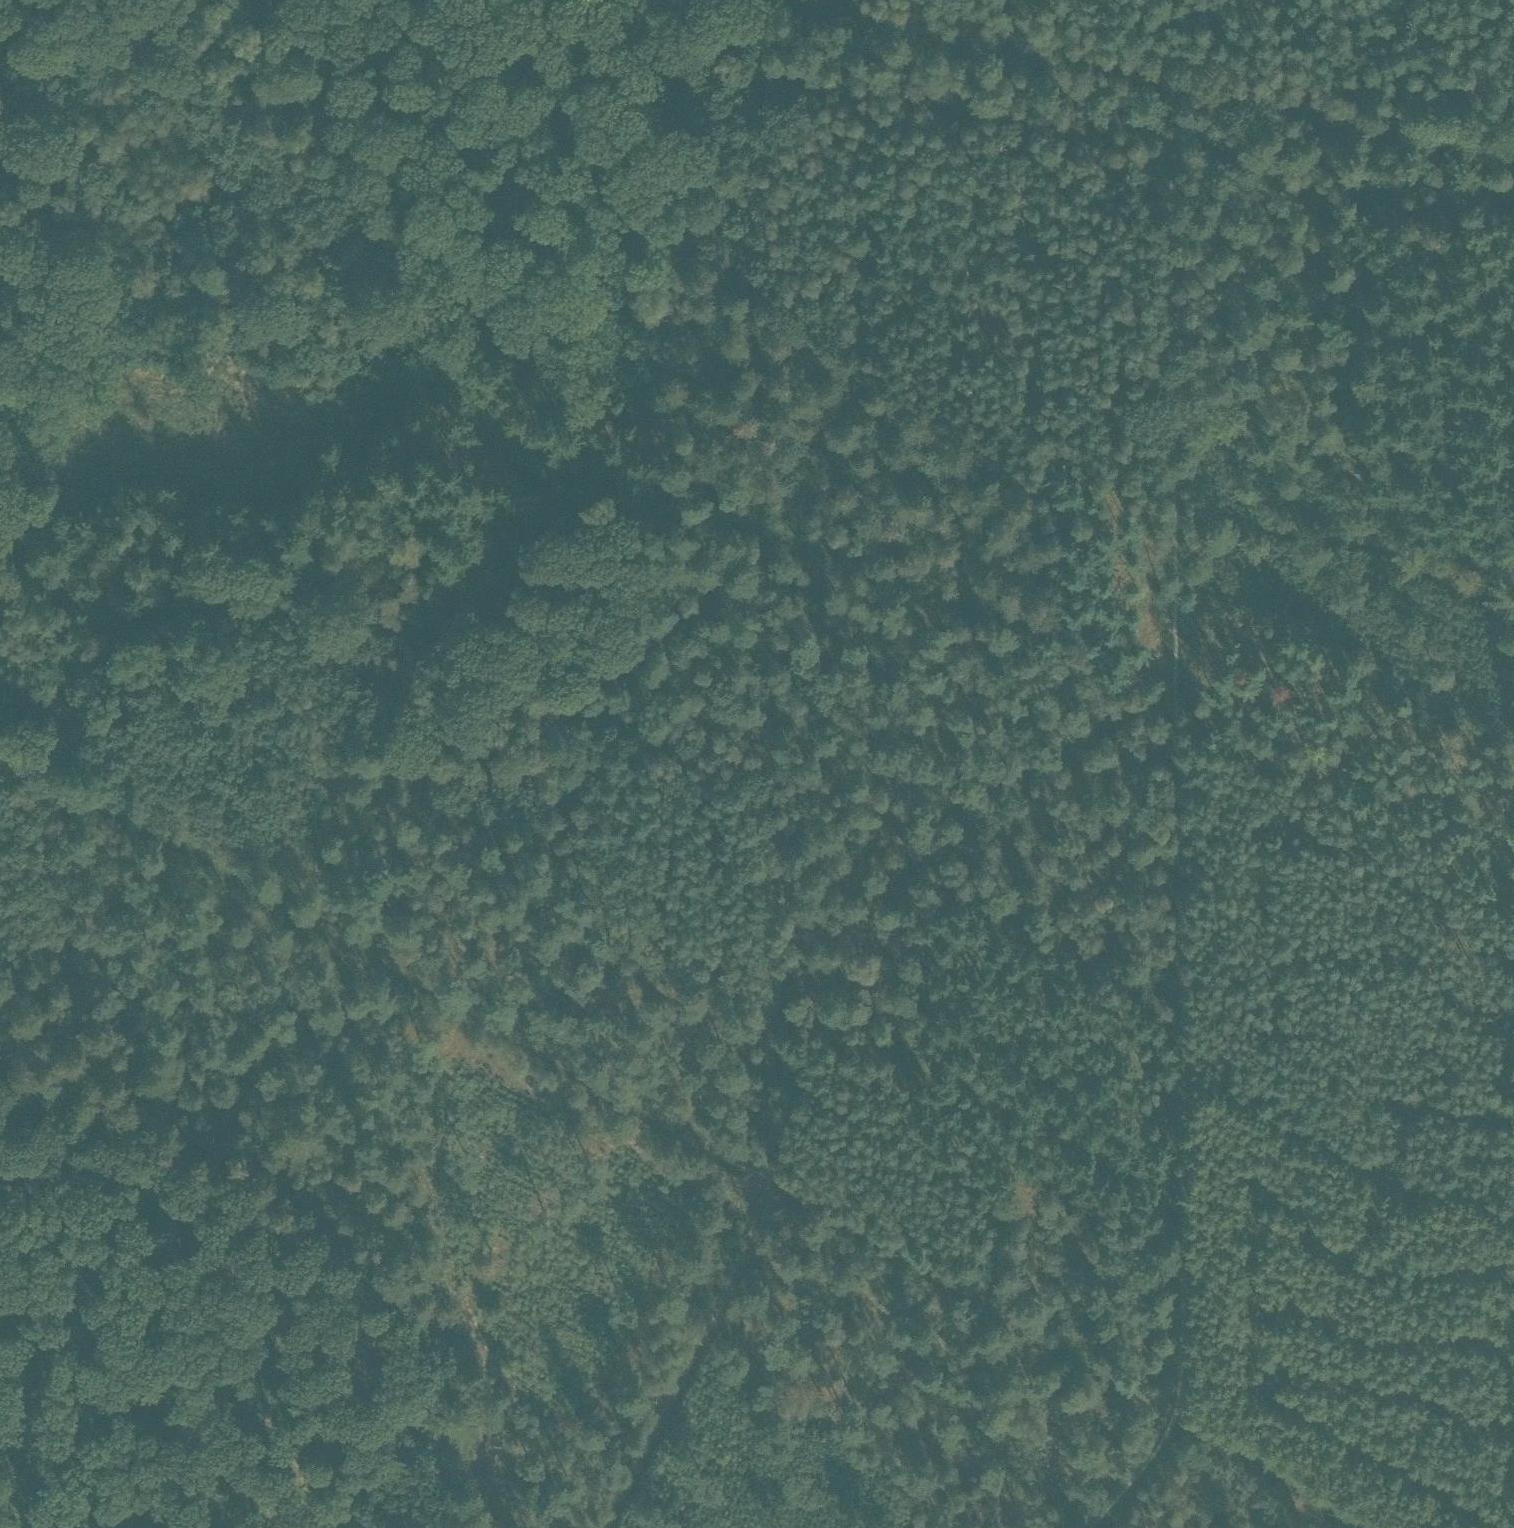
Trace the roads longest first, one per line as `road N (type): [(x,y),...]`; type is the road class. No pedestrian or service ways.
road 1 (track): [(796,0),(1513,156)]
road 2 (track): [(1177,1414),(784,1183)]
road 3 (track): [(1369,1527),(1177,1414)]

